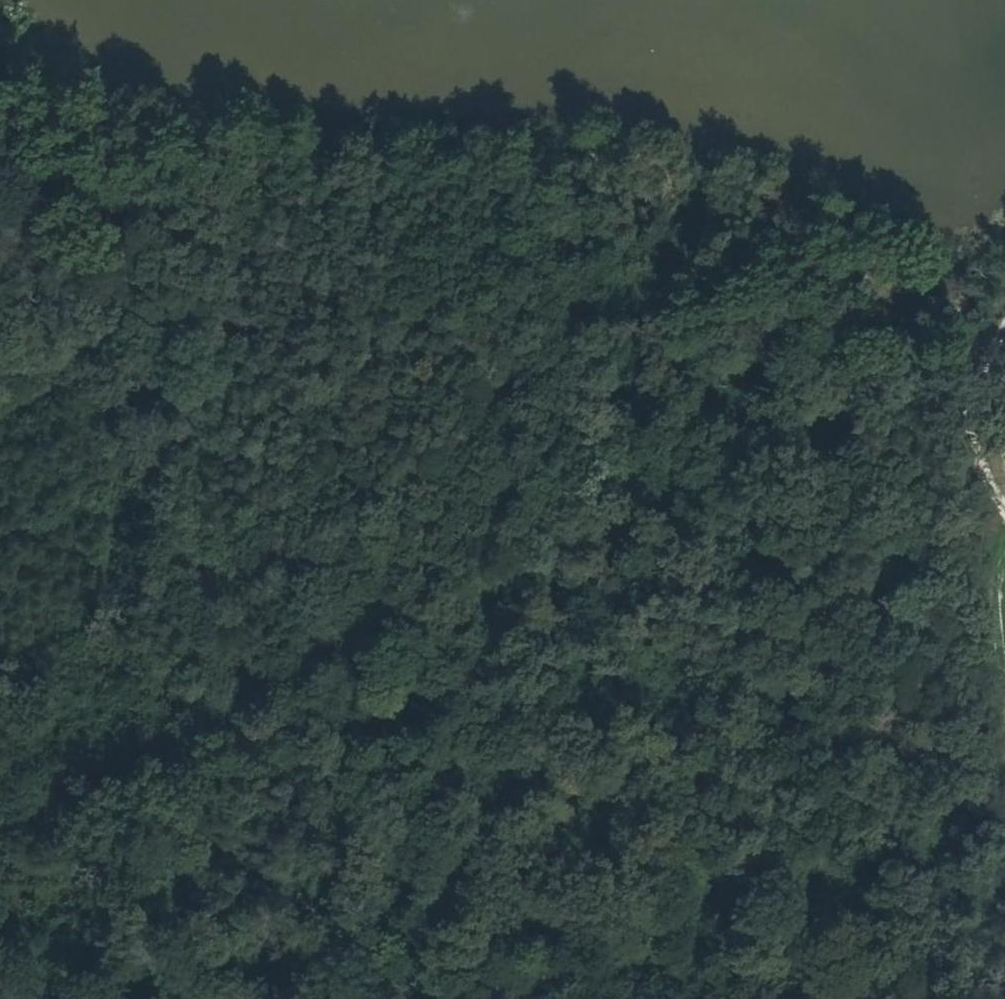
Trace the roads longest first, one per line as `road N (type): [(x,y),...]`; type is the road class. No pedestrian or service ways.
road 1 (track): [(1004,327),(962,404),(1004,512)]

